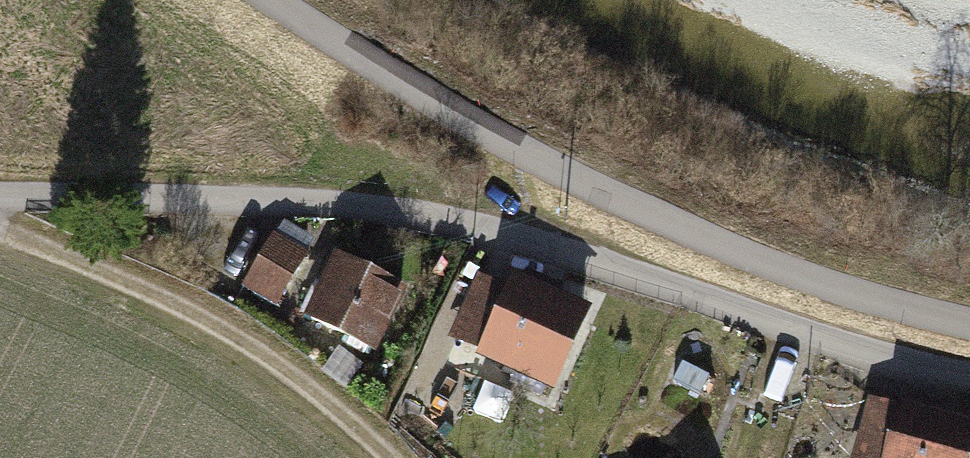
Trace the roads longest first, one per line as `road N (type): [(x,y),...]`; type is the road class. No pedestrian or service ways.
road 1 (residential): [(0,196),(270,201),(425,214),(969,377)]
road 2 (track): [(279,0),(500,140),(717,246),(868,299),(969,323)]
road 3 (track): [(0,232),(274,358),(381,457)]

